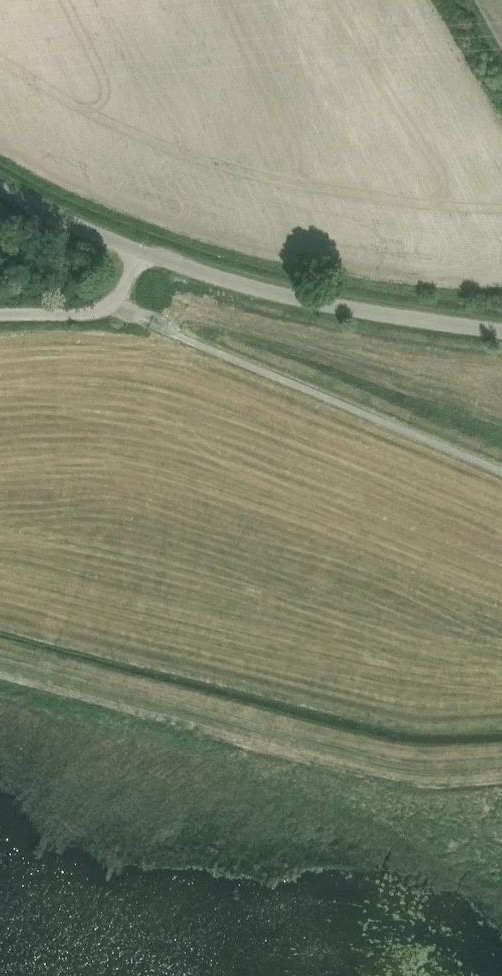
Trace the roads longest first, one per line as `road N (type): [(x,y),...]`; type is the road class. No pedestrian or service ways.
road 1 (unclassified): [(501,333),(228,281),(0,189)]

